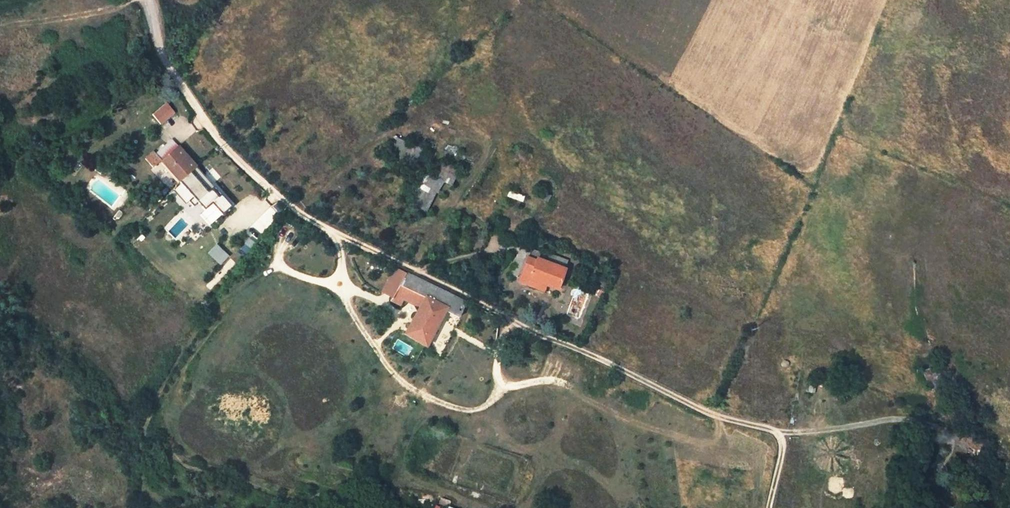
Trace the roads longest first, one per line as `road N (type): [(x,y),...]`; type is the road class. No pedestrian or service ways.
road 1 (unclassified): [(149,0),(167,60),(193,106),(221,143),(294,208),(704,411),(774,432)]
road 2 (unclassified): [(774,432),(903,423),(948,430),(938,485),(949,507)]

